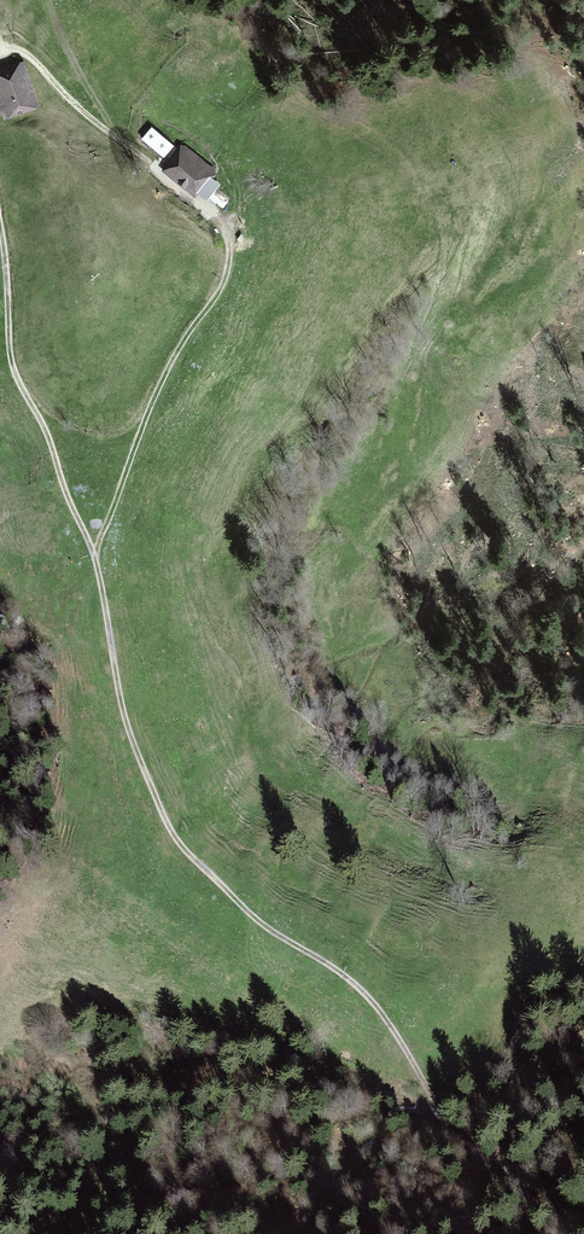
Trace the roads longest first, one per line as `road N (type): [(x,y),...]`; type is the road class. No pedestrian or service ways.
road 1 (track): [(583,1229),(479,1157),(365,994),(265,926),(178,841),(125,716),(94,552),(26,398),(9,338),(0,230)]
road 2 (track): [(94,552),(126,462),(222,267),(221,246),(207,214),(91,122),(41,67),(0,48)]
road 3 (track): [(307,1233),(345,1165),(387,1119),(420,1118),(460,1136)]
road 4 (track): [(26,398),(55,425),(83,436),(130,432),(151,412)]

